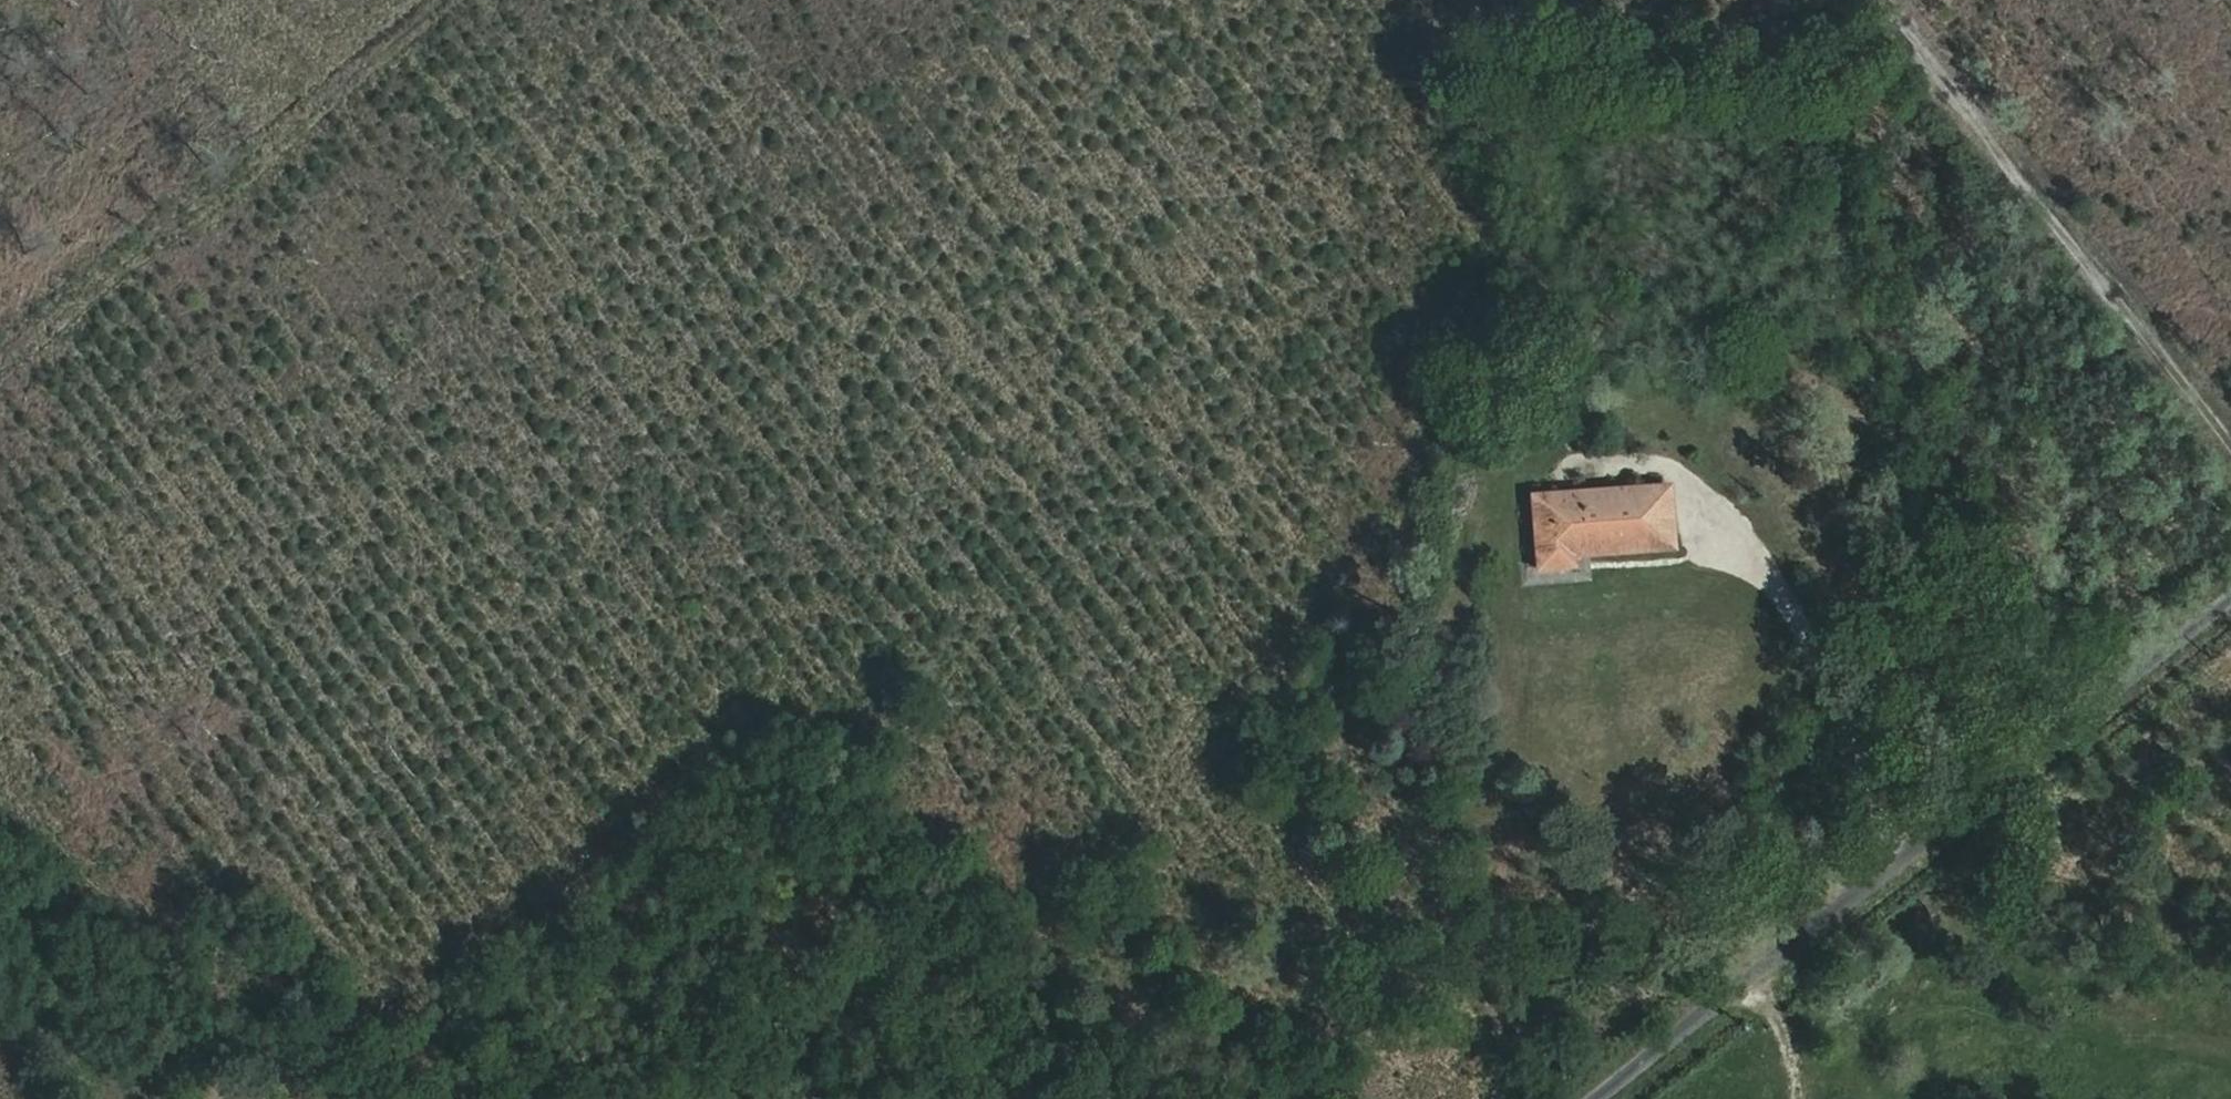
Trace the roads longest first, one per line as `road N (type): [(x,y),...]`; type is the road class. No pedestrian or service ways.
road 1 (unclassified): [(2230,599),(1599,1098)]
road 2 (track): [(2230,445),(1875,0)]

